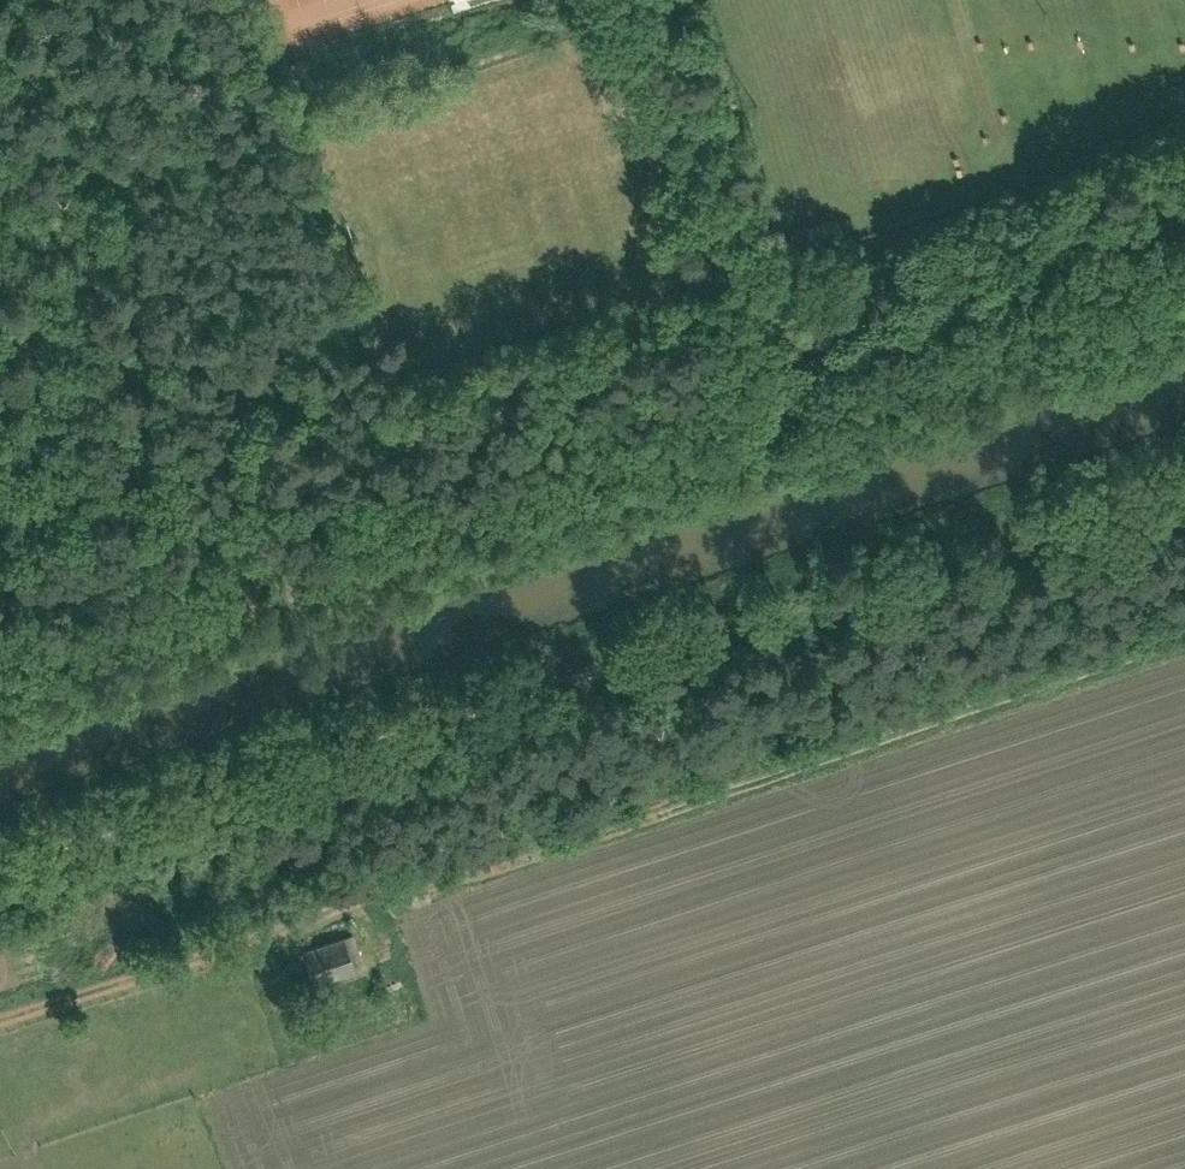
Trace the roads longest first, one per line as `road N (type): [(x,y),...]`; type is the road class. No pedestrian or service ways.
road 1 (track): [(751,278),(409,408),(0,535)]
road 2 (track): [(663,0),(751,278)]

